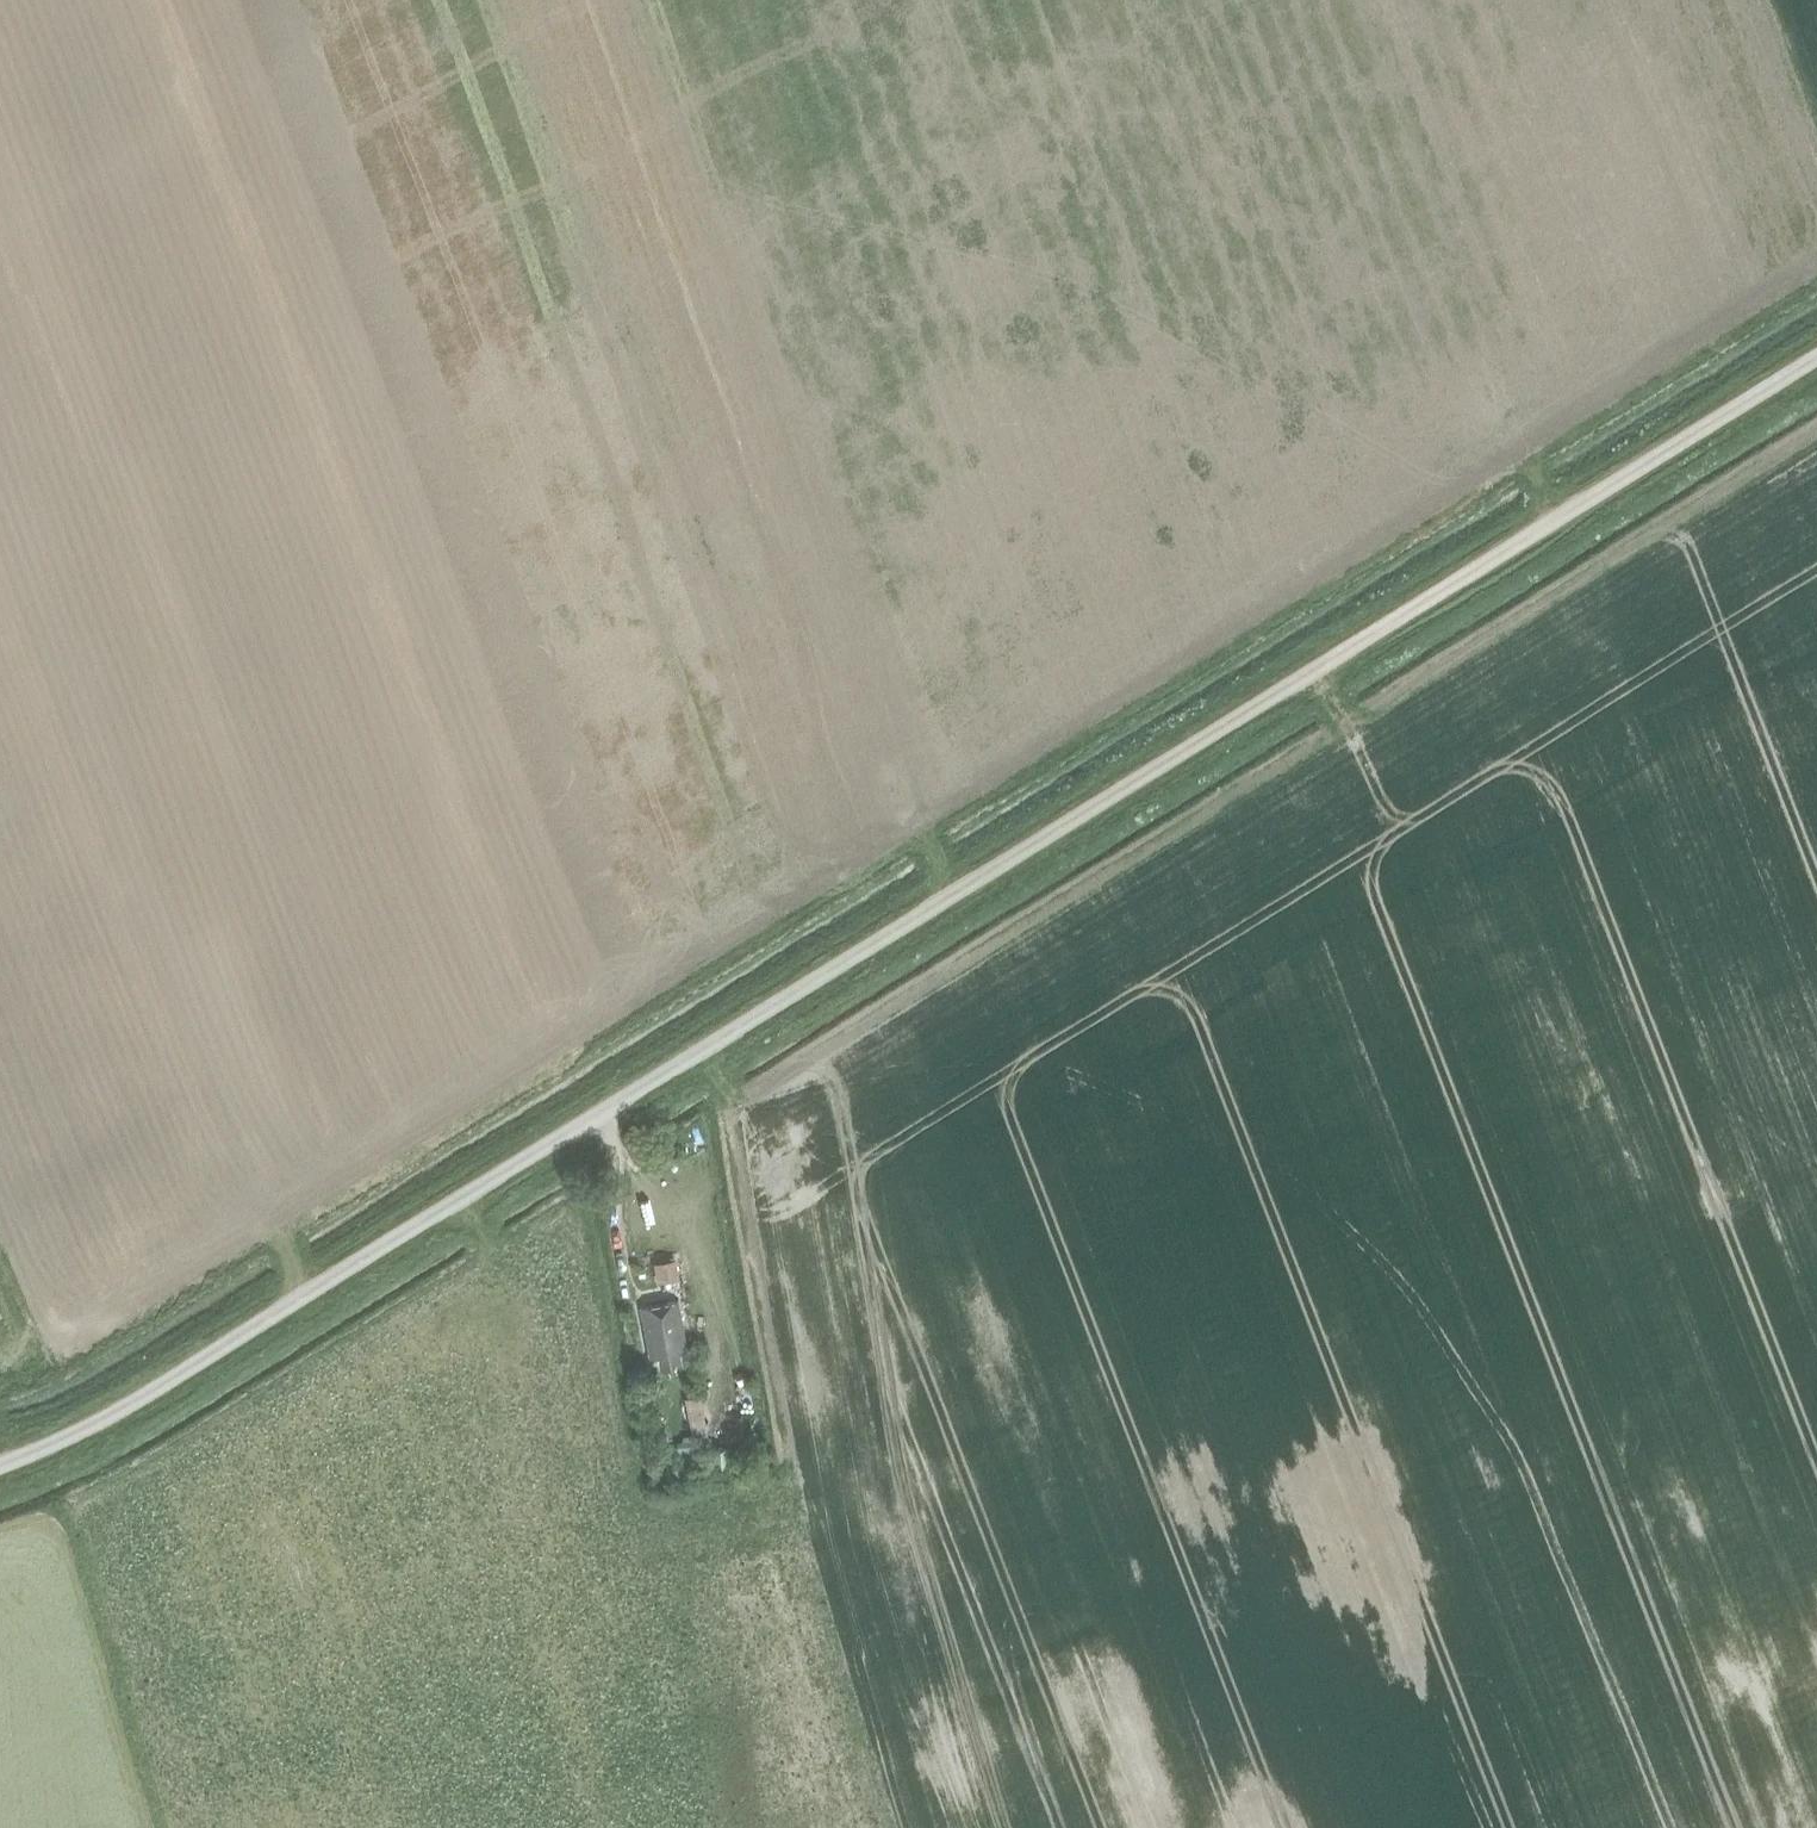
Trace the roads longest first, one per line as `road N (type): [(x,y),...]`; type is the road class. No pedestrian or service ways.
road 1 (unclassified): [(0,1463),(122,1412),(1816,360)]

